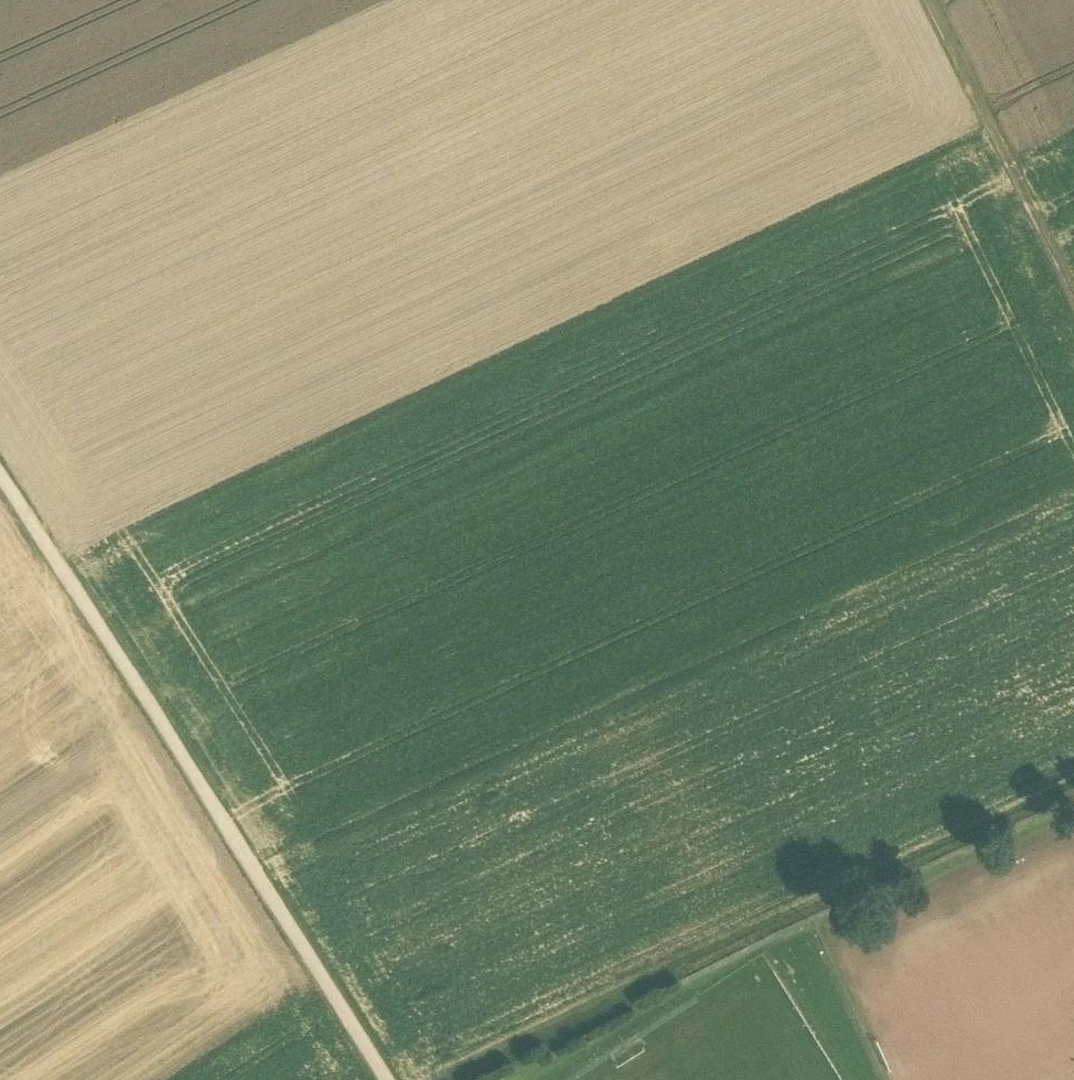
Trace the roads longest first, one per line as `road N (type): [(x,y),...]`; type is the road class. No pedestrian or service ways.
road 1 (track): [(386,1079),(49,514),(0,444)]
road 2 (track): [(940,0),(1073,274)]

